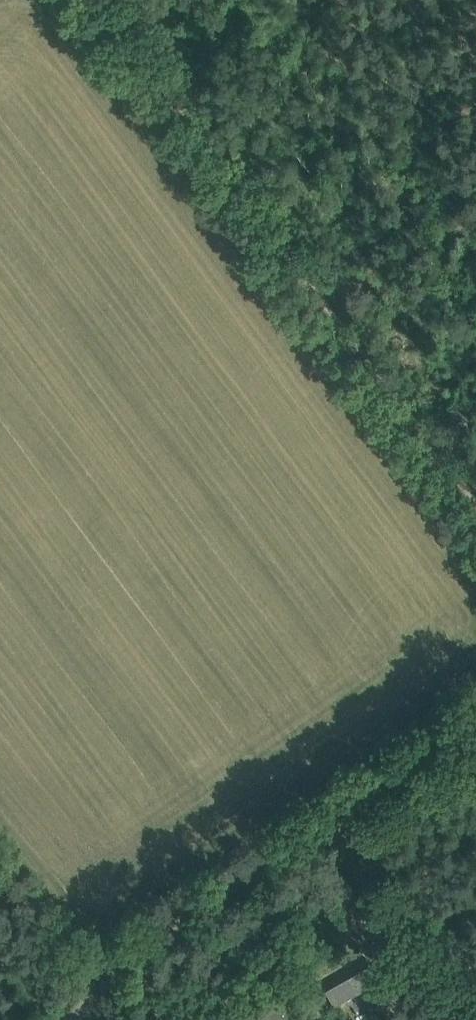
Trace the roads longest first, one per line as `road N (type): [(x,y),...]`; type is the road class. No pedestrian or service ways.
road 1 (track): [(475,726),(112,945),(62,1019)]

